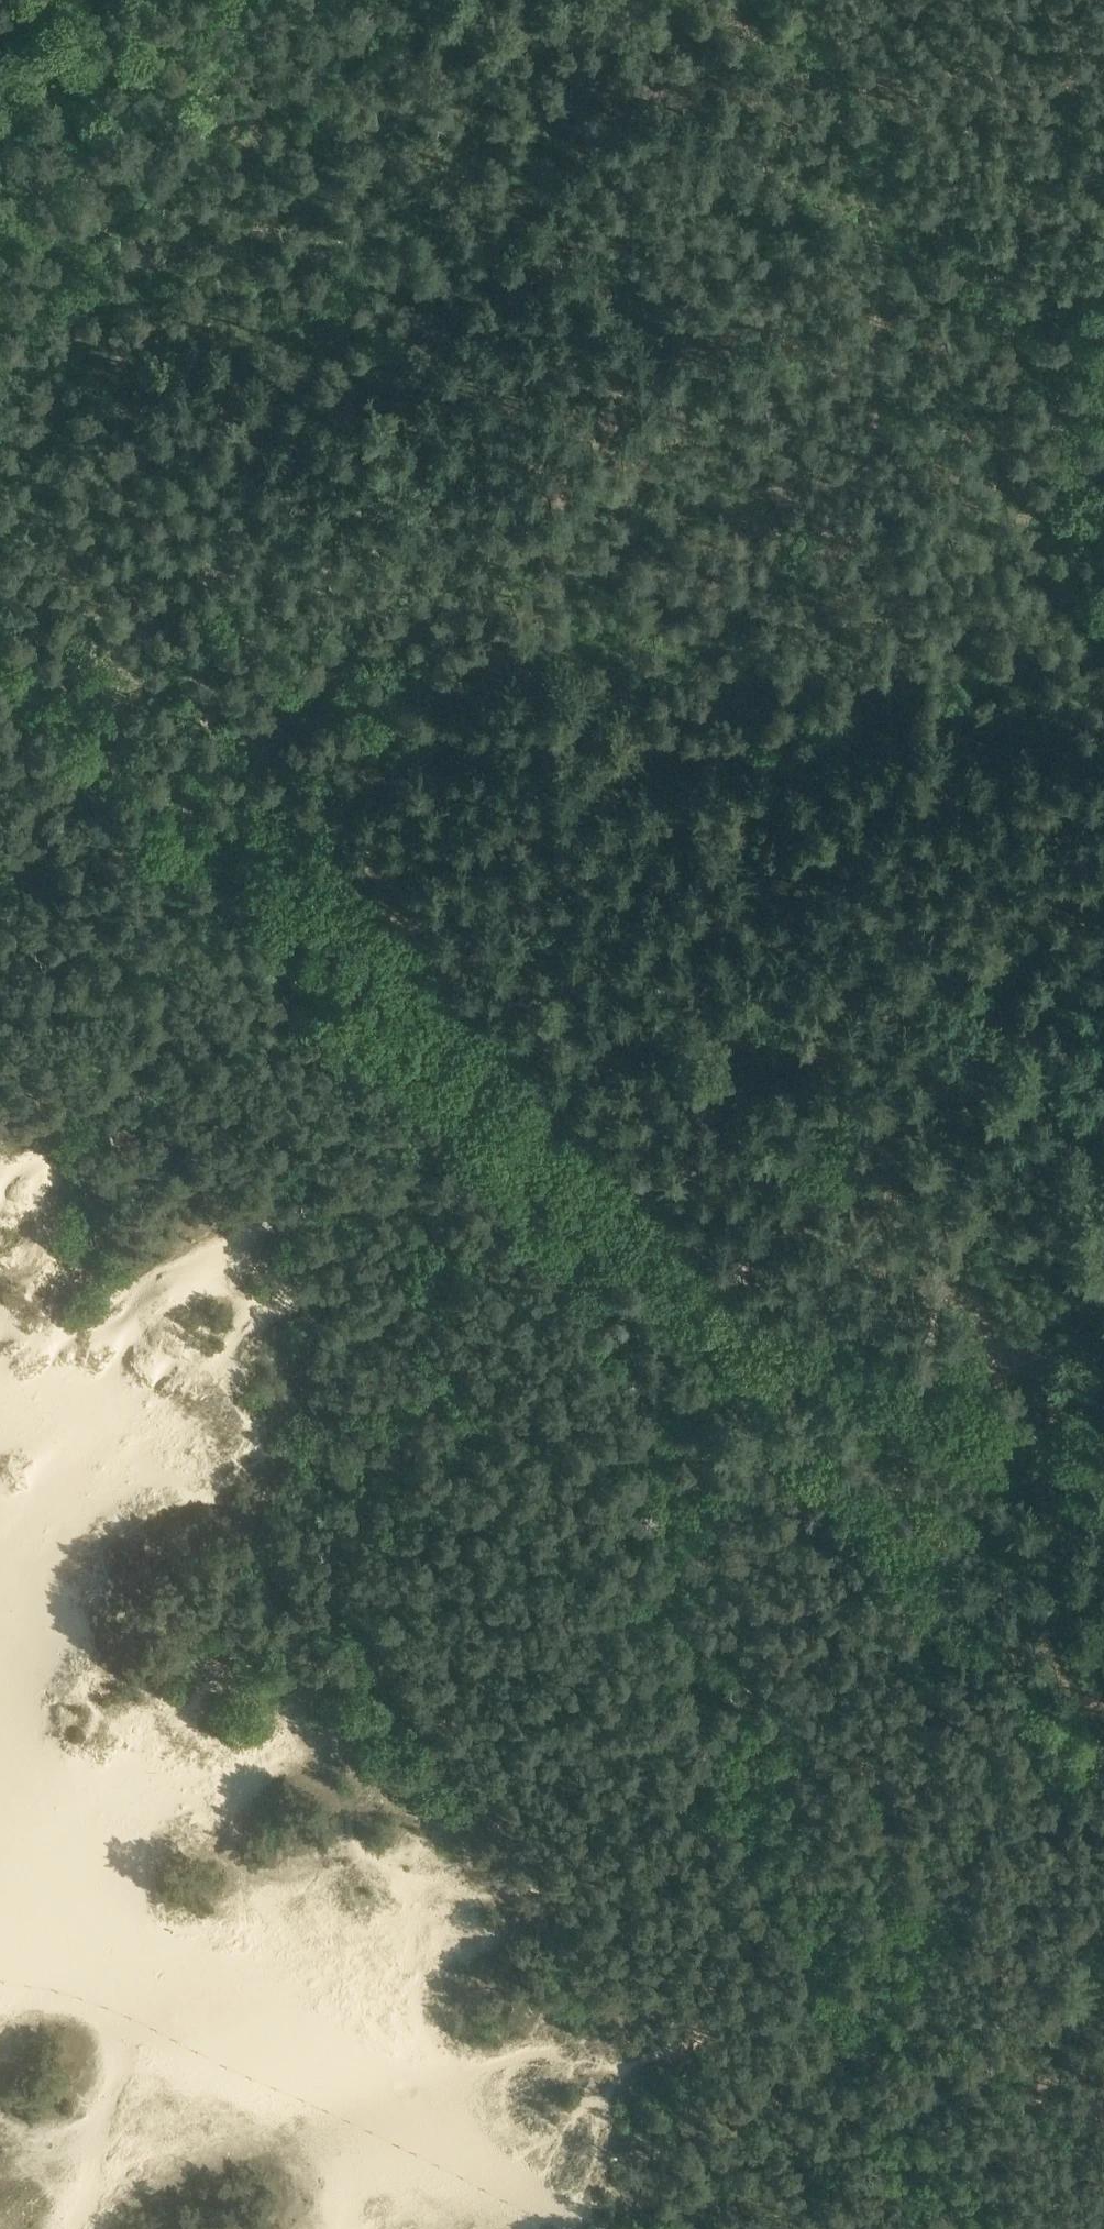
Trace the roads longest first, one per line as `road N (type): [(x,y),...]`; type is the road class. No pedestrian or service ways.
road 1 (track): [(1103,1812),(643,1333),(584,1282)]
road 2 (track): [(653,1287),(722,1264),(748,1244),(768,1219),(852,1043),(957,918),(1028,882),(1103,862)]
road 3 (track): [(842,113),(1072,410),(1103,541)]
road 4 (track): [(653,1287),(1103,1462)]

